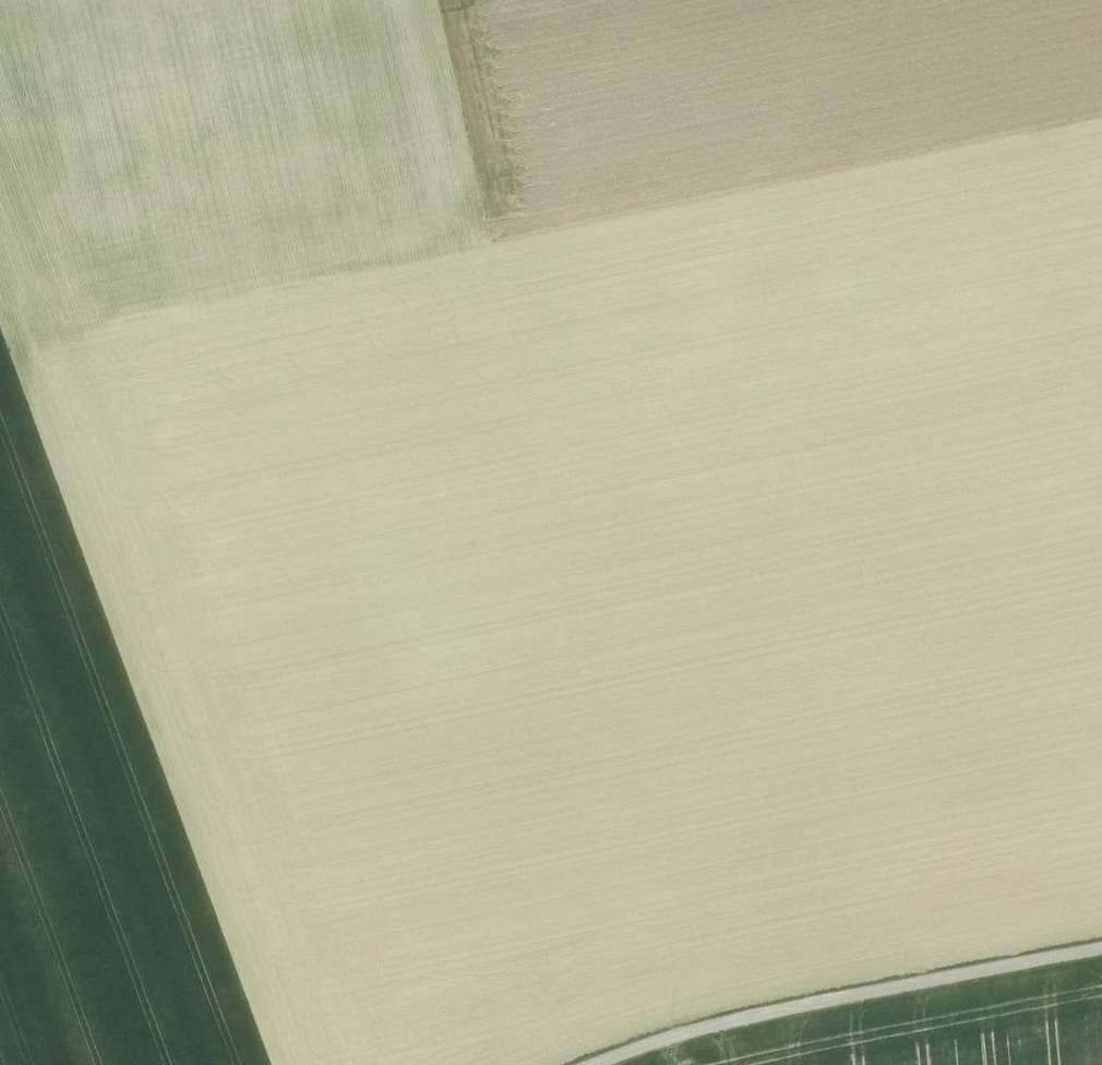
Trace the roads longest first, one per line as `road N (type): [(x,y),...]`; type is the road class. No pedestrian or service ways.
road 1 (track): [(1101,953),(659,1043),(605,1064)]

